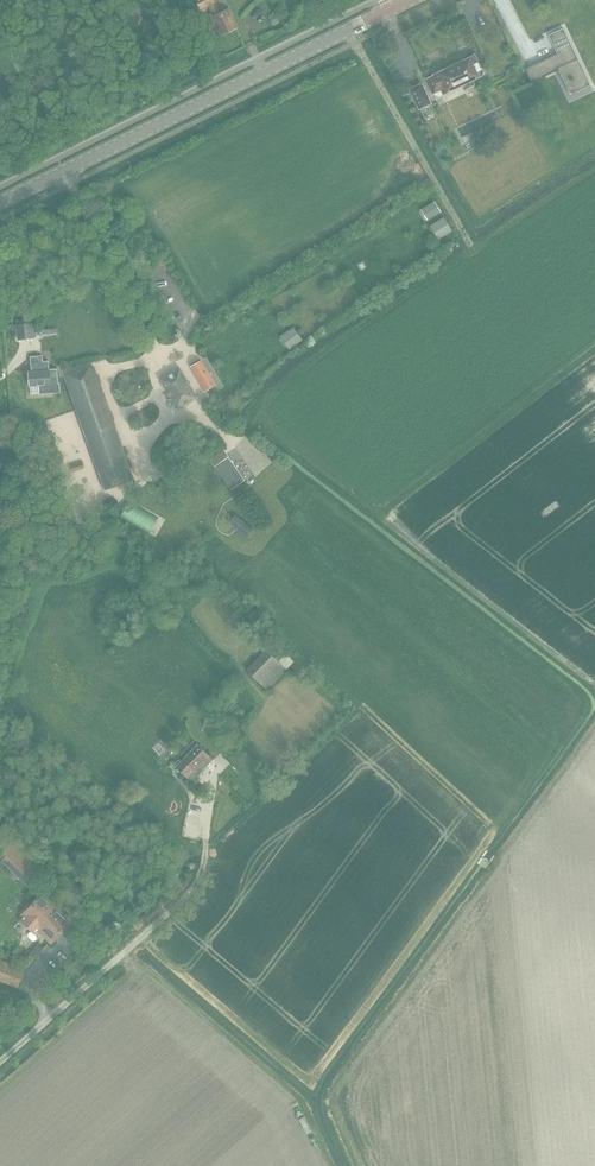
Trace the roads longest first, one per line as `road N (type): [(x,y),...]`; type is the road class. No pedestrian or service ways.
road 1 (secondary): [(0,202),(395,6)]
road 2 (unclassified): [(0,1060),(185,898),(204,854)]

